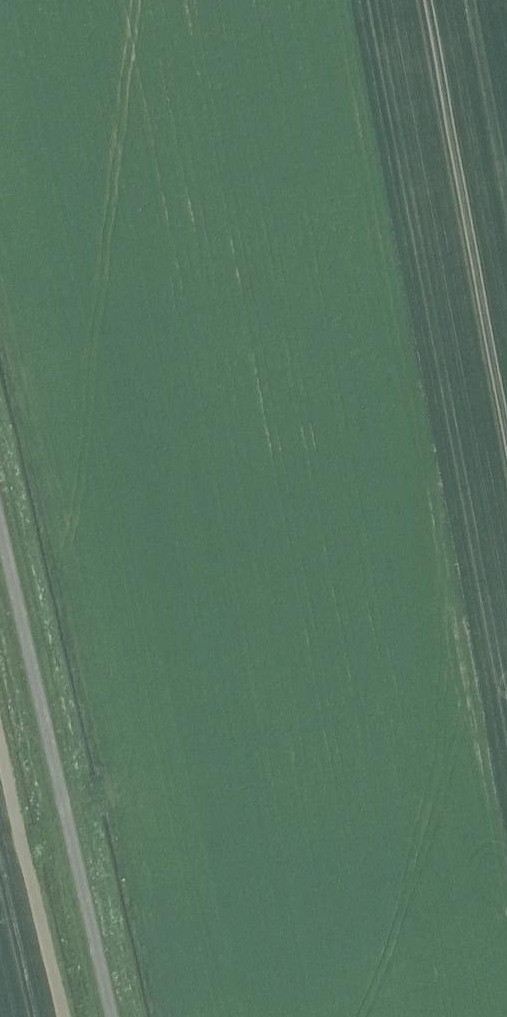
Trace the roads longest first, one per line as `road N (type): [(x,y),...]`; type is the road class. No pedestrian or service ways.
road 1 (unclassified): [(109,1016),(0,543)]

